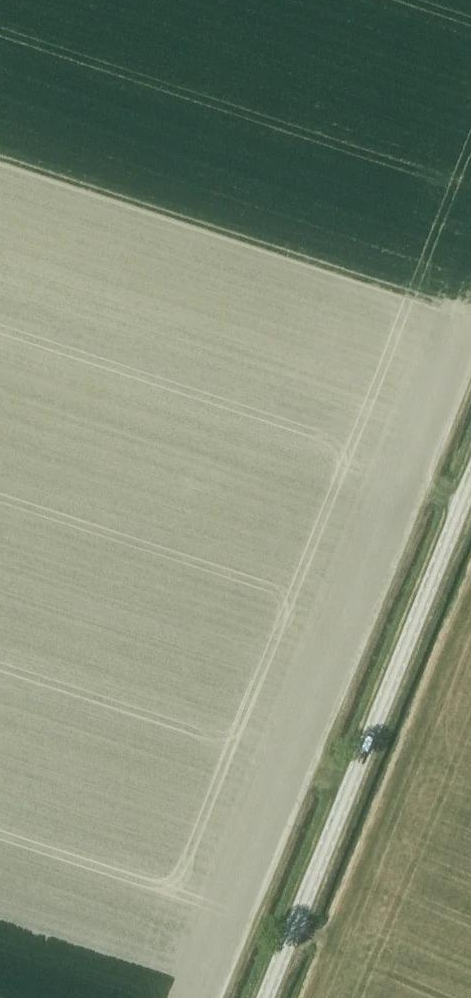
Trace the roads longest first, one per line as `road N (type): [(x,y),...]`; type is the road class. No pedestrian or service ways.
road 1 (tertiary): [(266,997),(470,477)]

